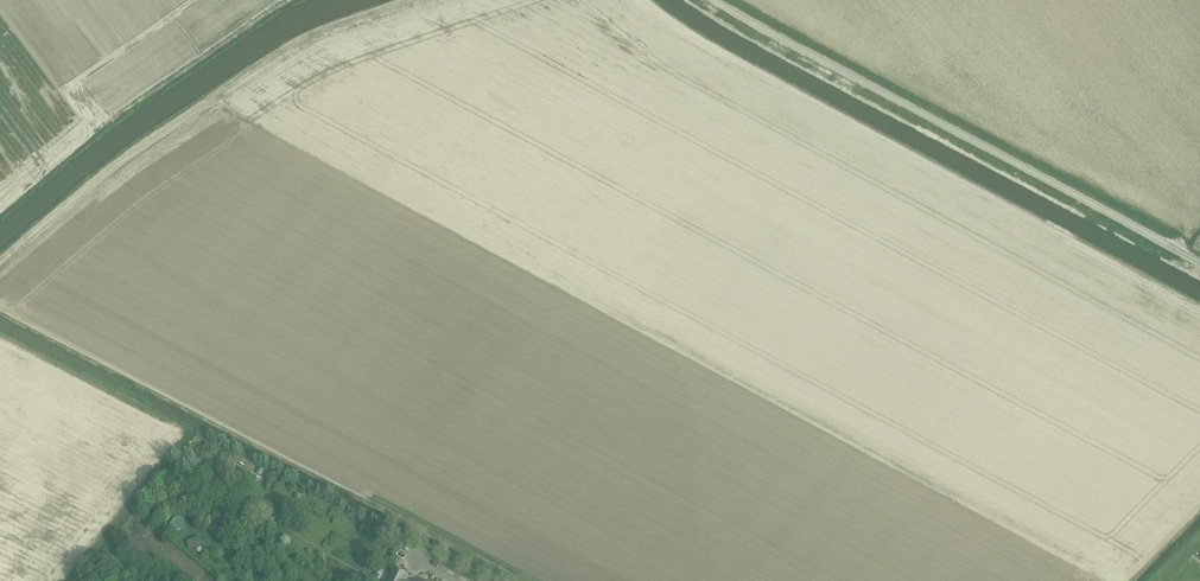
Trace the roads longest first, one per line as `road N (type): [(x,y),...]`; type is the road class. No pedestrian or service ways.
road 1 (unclassified): [(1199,264),(716,0)]
road 2 (track): [(0,264),(121,160),(296,45),(416,0)]

